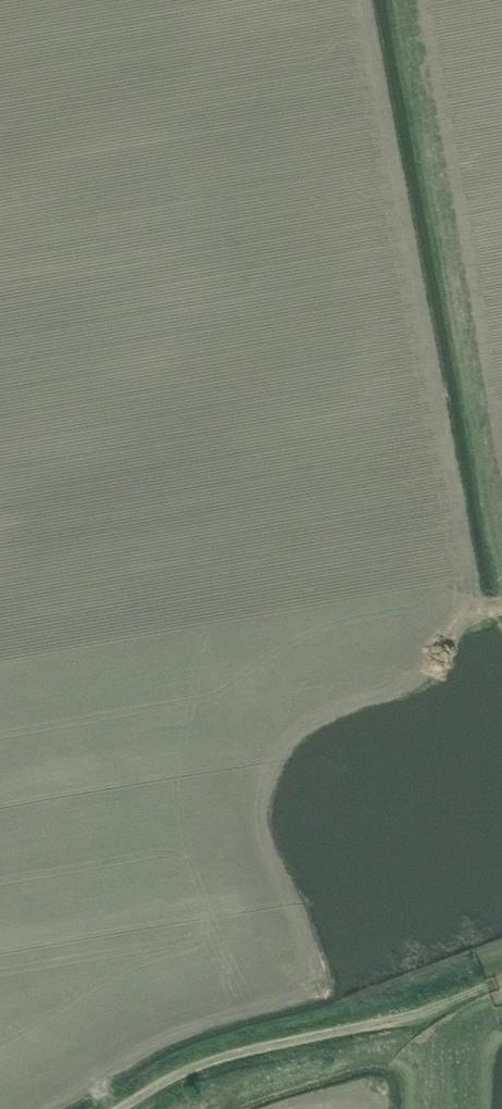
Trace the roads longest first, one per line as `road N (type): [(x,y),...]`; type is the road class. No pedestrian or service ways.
road 1 (track): [(112,1108),(216,1055),(501,984)]

